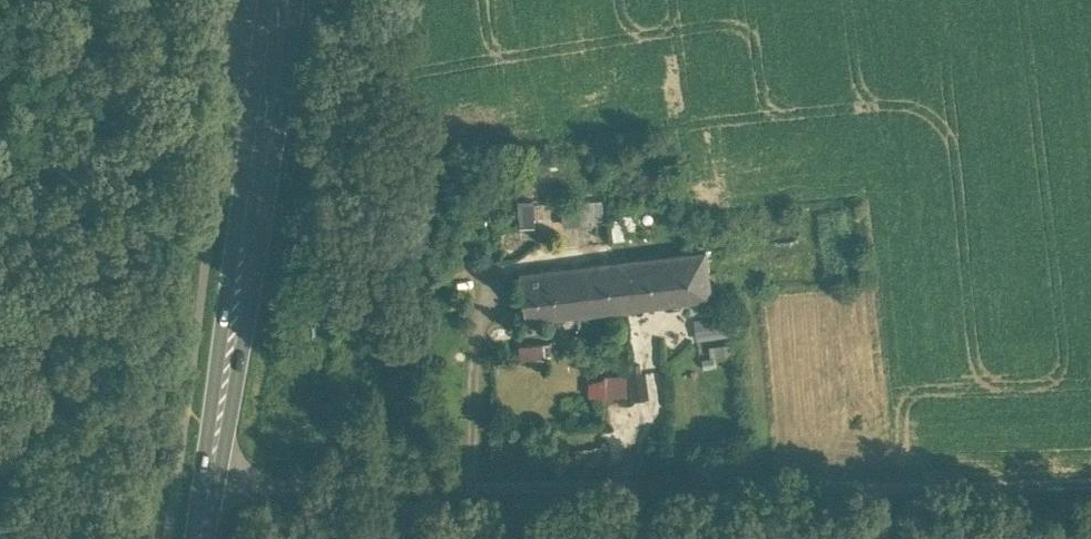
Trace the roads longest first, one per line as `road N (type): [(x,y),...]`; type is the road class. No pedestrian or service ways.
road 1 (track): [(211,485),(882,499)]
road 2 (secondary): [(202,538),(282,0)]
road 3 (track): [(882,499),(1090,483)]

